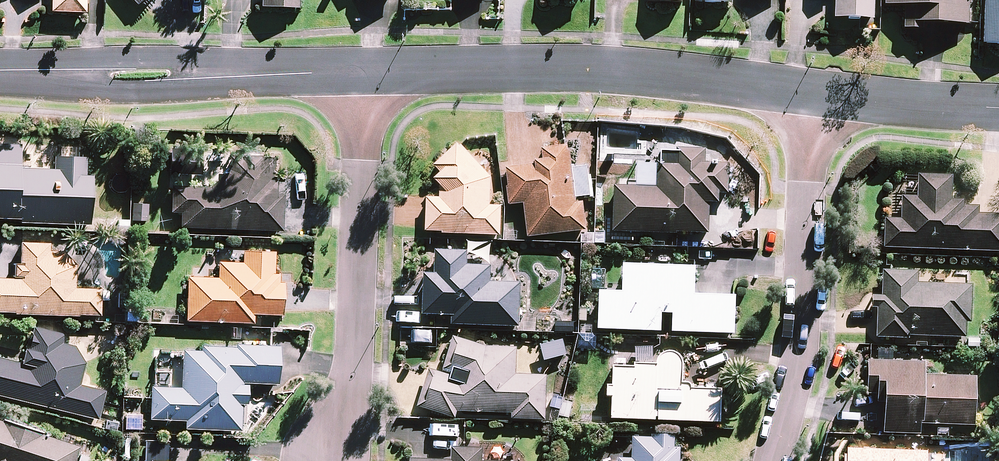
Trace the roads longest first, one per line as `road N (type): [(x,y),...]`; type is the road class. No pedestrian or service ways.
road 1 (residential): [(370,72),(593,70),(811,90)]
road 2 (residential): [(336,456),(355,385),(370,72)]
road 3 (residential): [(773,460),(800,354),(811,90)]
road 4 (residential): [(0,75),(370,72)]
road 5 (residential): [(811,90),(998,108)]

